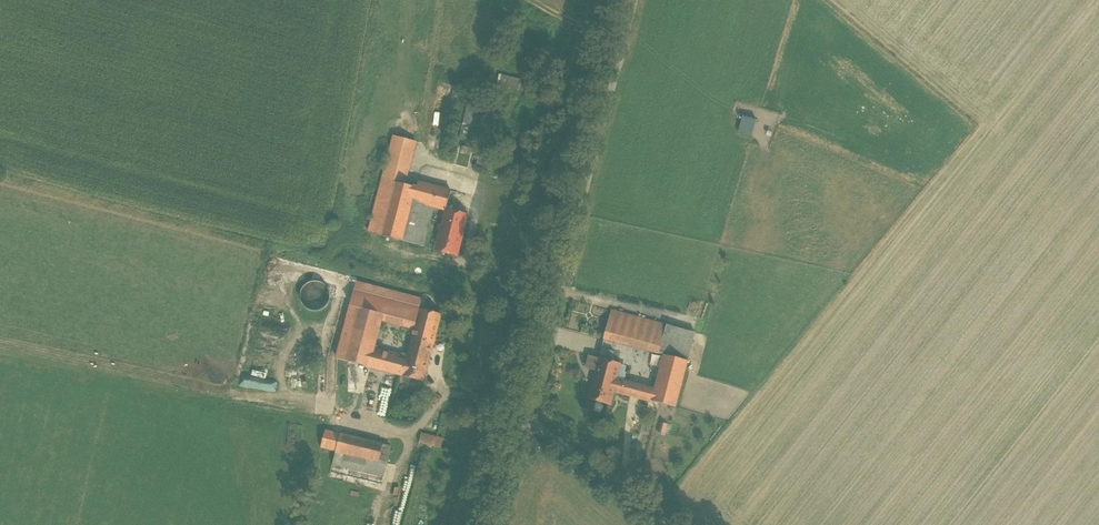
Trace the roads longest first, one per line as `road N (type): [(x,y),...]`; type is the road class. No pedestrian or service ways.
road 1 (unclassified): [(496,524),(633,0)]
road 2 (track): [(0,341),(412,430),(447,393)]
road 3 (track): [(525,416),(663,524)]

